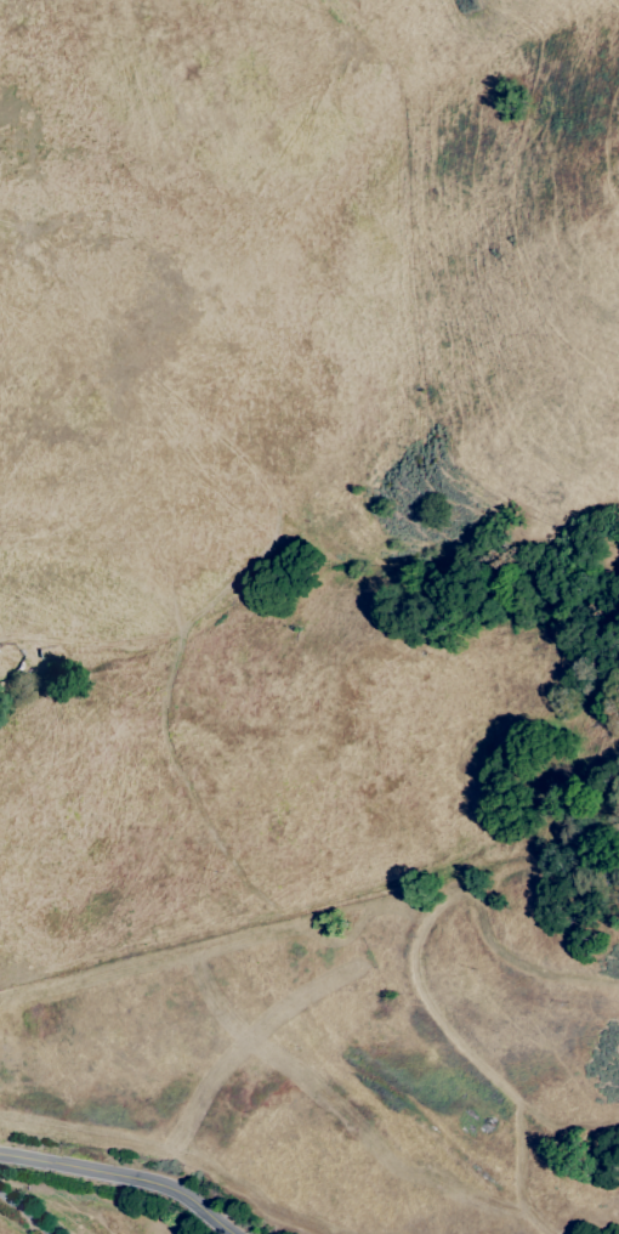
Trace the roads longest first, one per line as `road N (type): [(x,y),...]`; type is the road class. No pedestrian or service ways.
road 1 (tertiary): [(0,1154),(163,1188),(230,1233)]

